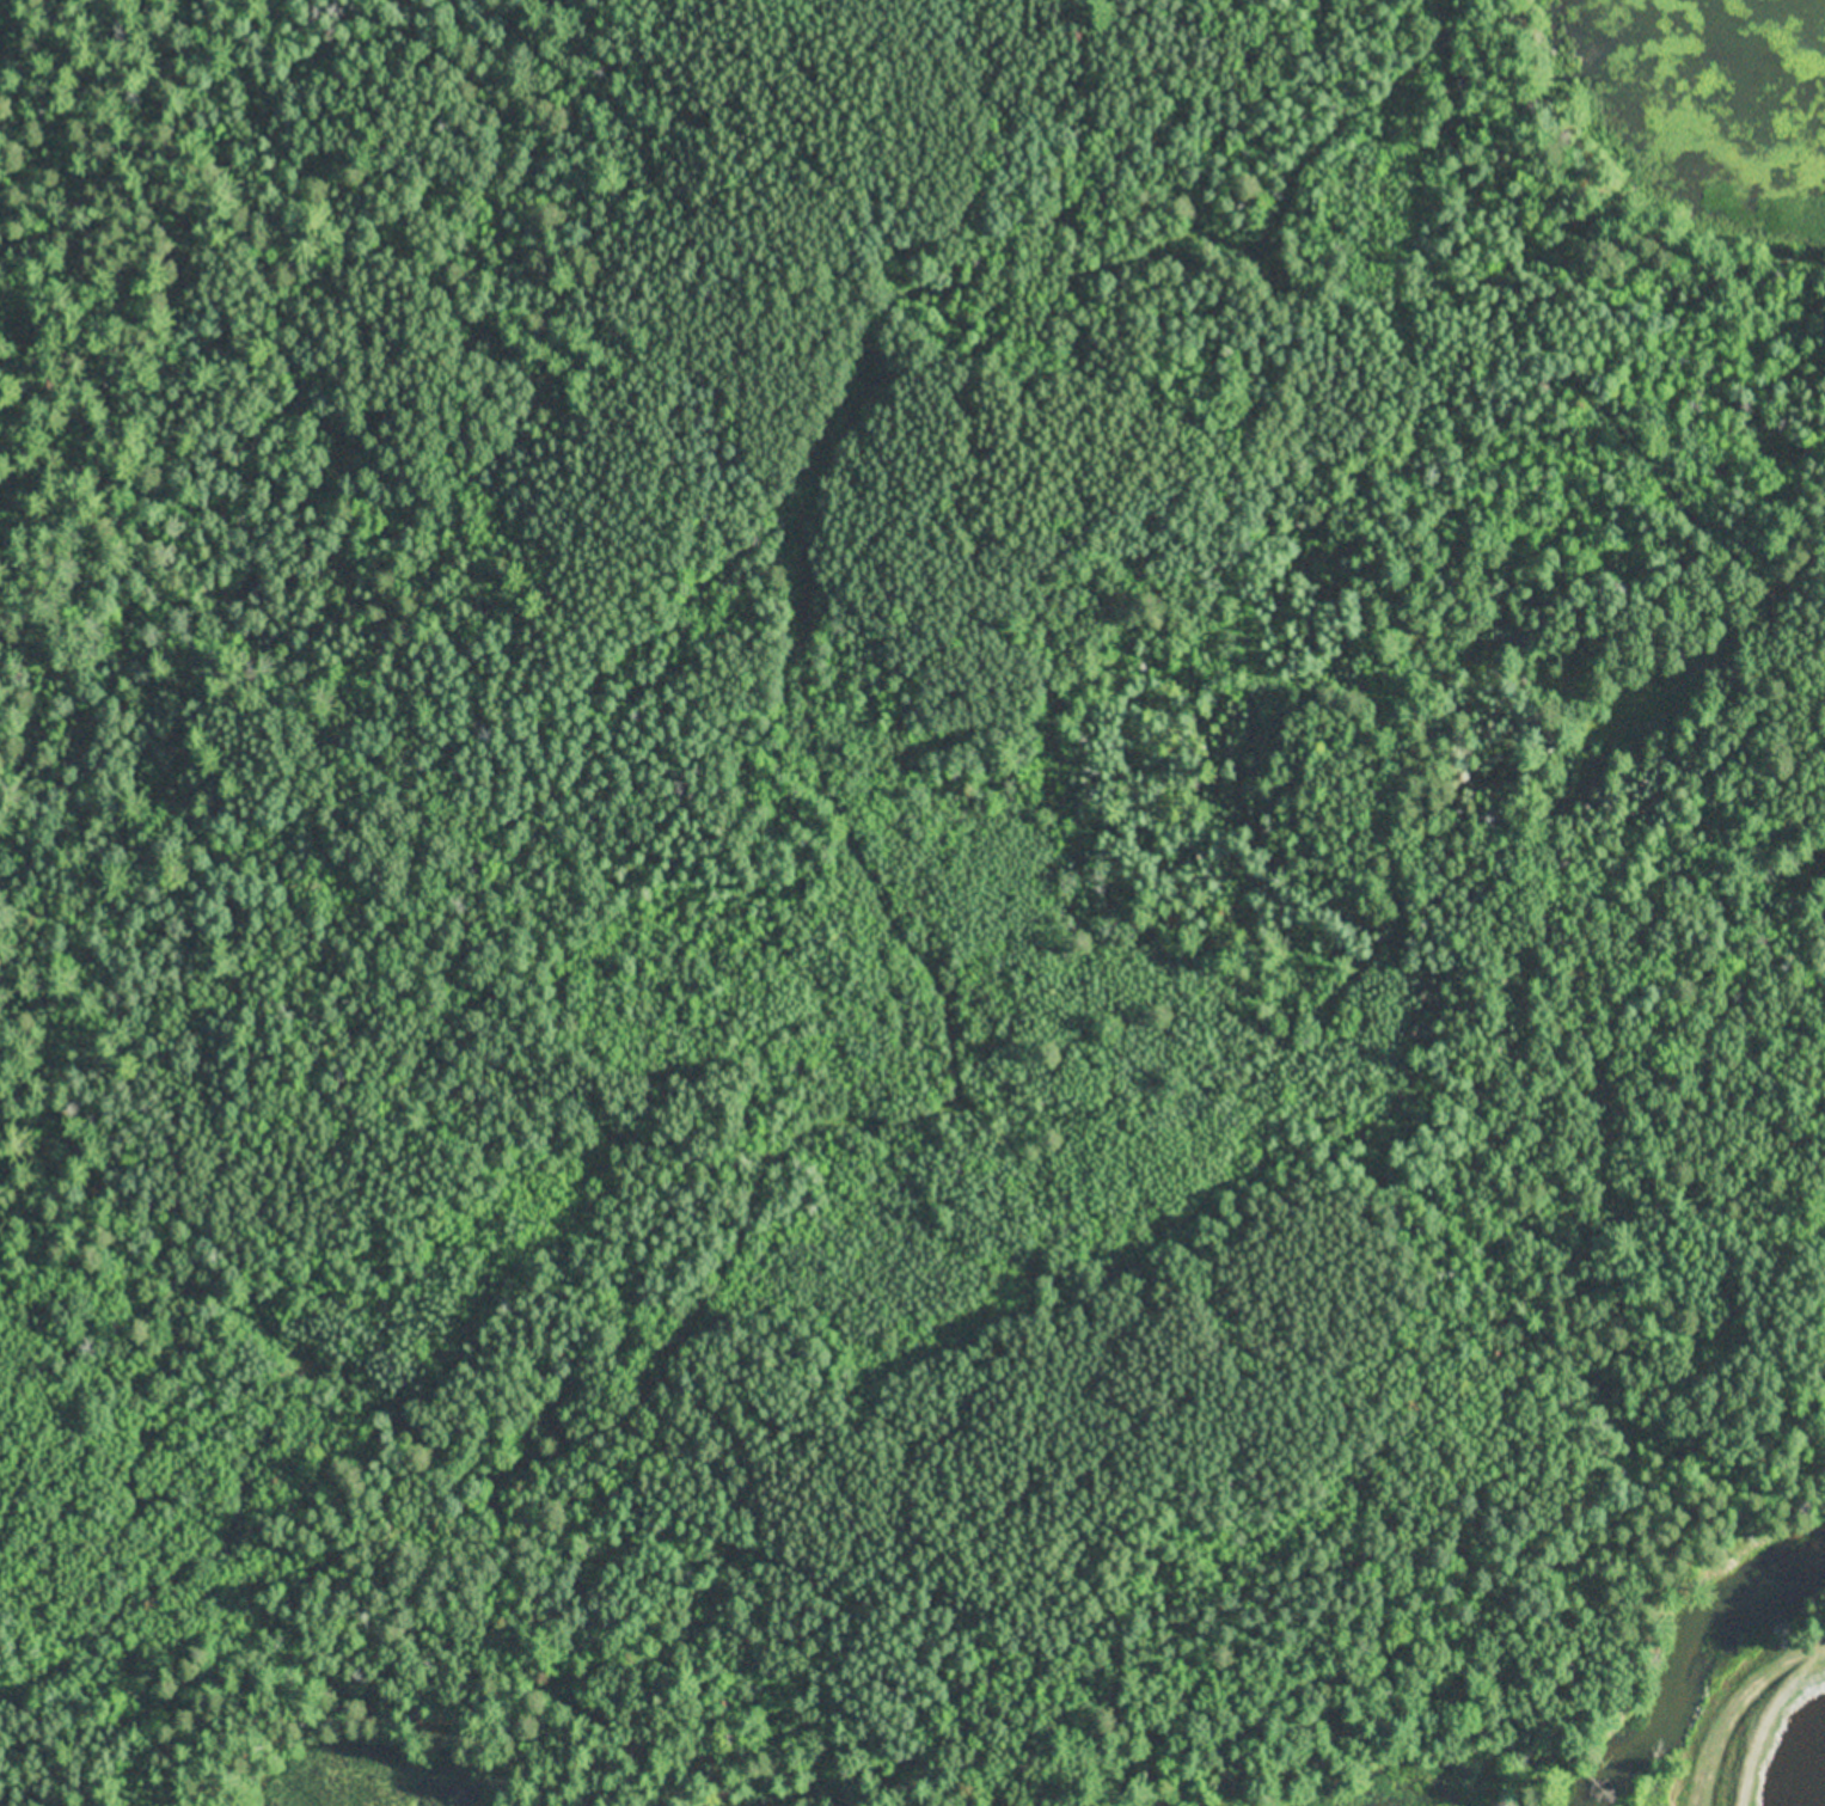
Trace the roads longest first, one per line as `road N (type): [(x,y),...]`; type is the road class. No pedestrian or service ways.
road 1 (residential): [(1421,0),(1438,72),(1509,234),(1662,451),(1763,573),(1821,570),(1824,562)]

